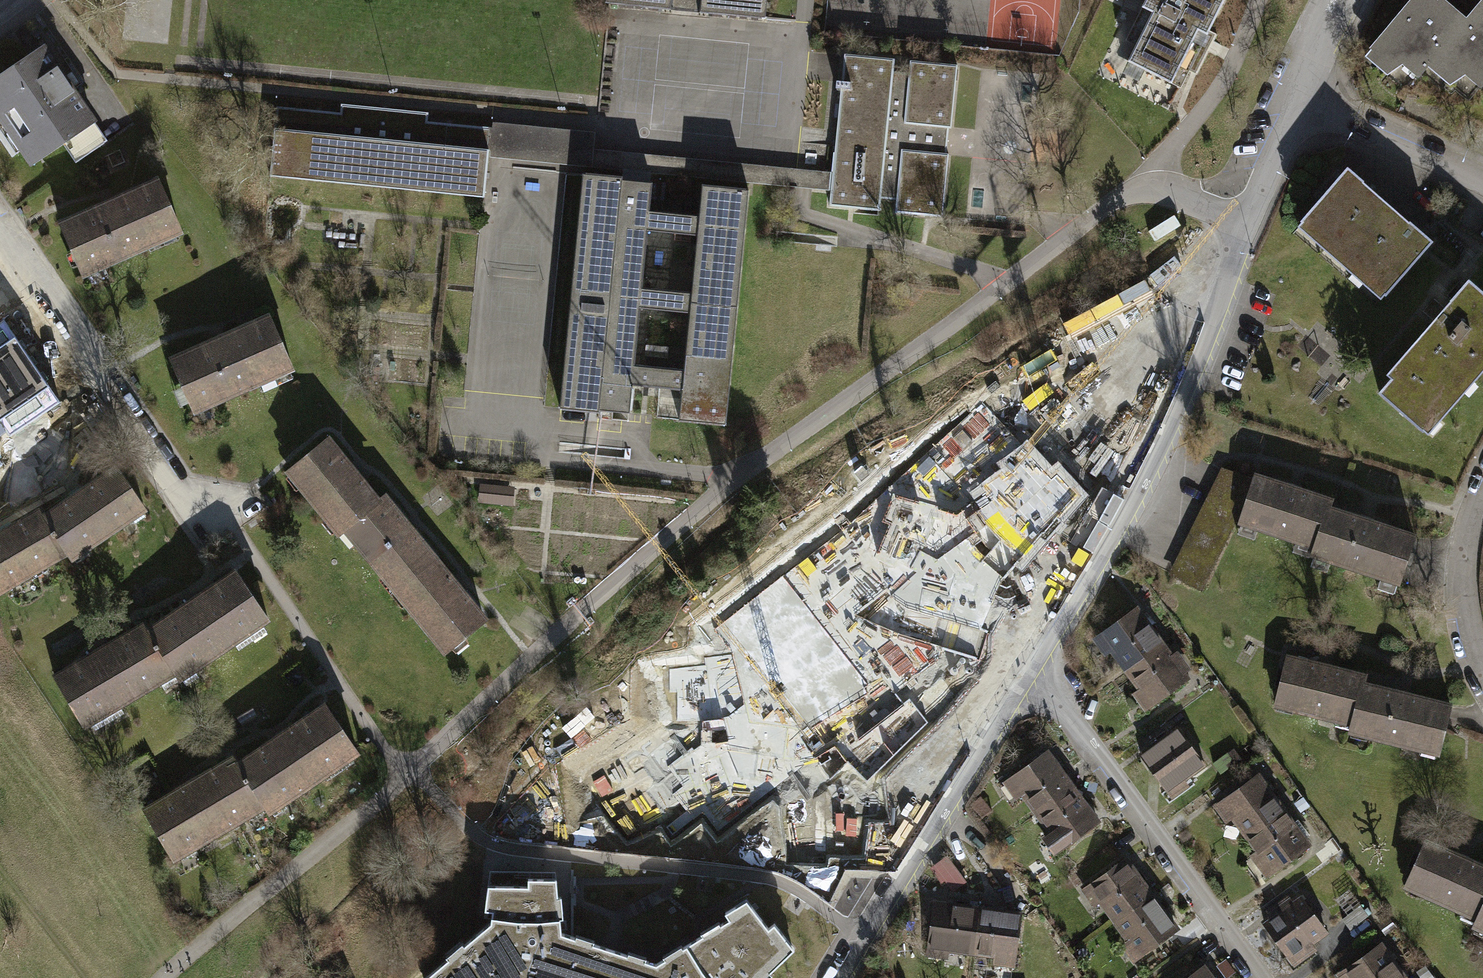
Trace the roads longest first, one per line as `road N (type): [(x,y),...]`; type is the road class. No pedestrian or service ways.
road 1 (residential): [(1246,219),(1158,187),(1115,199),(734,475),(411,768),(161,977)]
road 2 (residential): [(1246,219),(1168,435),(1033,673)]
road 3 (residential): [(1033,673),(1250,977)]
road 4 (residential): [(223,518),(172,484),(0,229)]
road 5 (residential): [(1033,673),(839,977)]
road 6 (residential): [(1293,107),(1482,184)]
road 7 (residential): [(1482,503),(1464,574),(1468,628),(1482,670)]
road 8 (residential): [(1293,107),(1246,219)]

